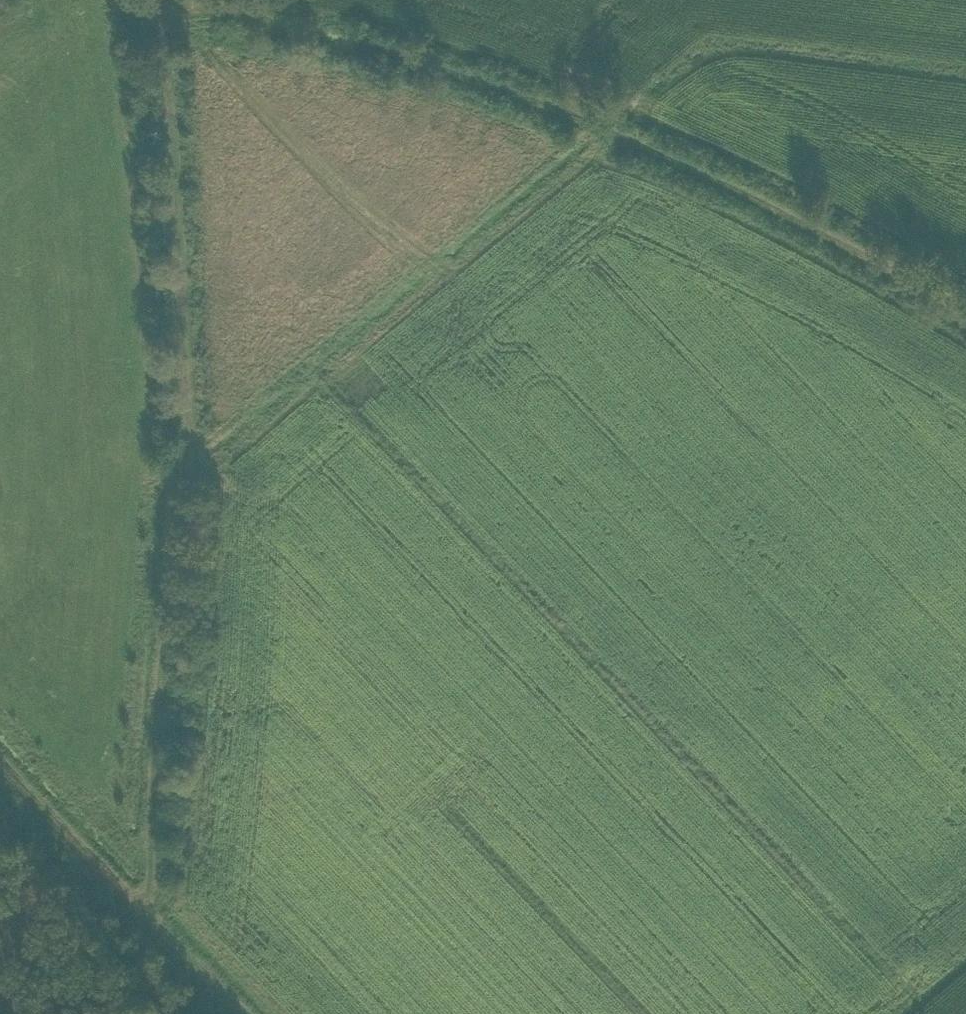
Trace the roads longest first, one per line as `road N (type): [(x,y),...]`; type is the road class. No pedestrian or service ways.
road 1 (track): [(172,22),(177,286),(153,895),(264,1013)]
road 2 (track): [(172,22),(266,29),(516,99),(860,262),(965,330)]

